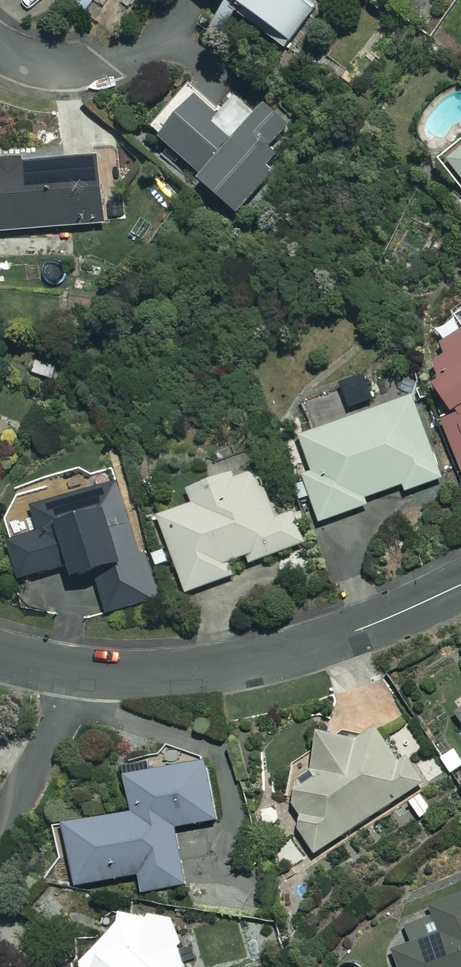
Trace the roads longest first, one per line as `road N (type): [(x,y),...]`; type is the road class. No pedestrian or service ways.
road 1 (residential): [(0,656),(85,673),(195,672),(358,631),(460,585)]

